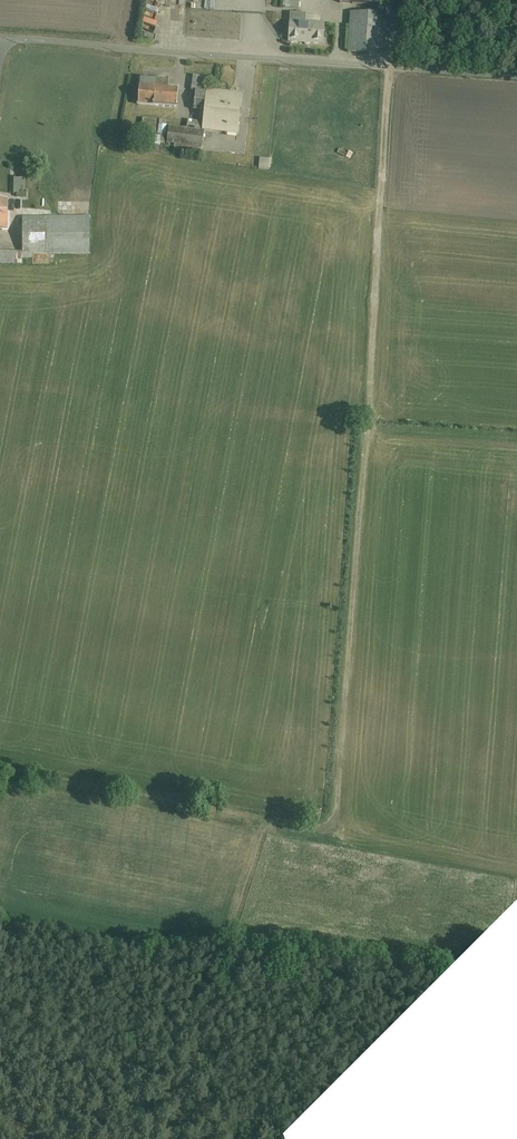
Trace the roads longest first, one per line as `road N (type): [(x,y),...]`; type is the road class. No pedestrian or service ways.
road 1 (unclassified): [(0,41),(516,79)]
road 2 (track): [(267,823),(332,831),(366,437)]
road 3 (track): [(366,437),(388,68)]
road 4 (track): [(169,1138),(267,823)]
road 5 (track): [(267,823),(0,769)]
road 6 (track): [(516,443),(366,437)]

